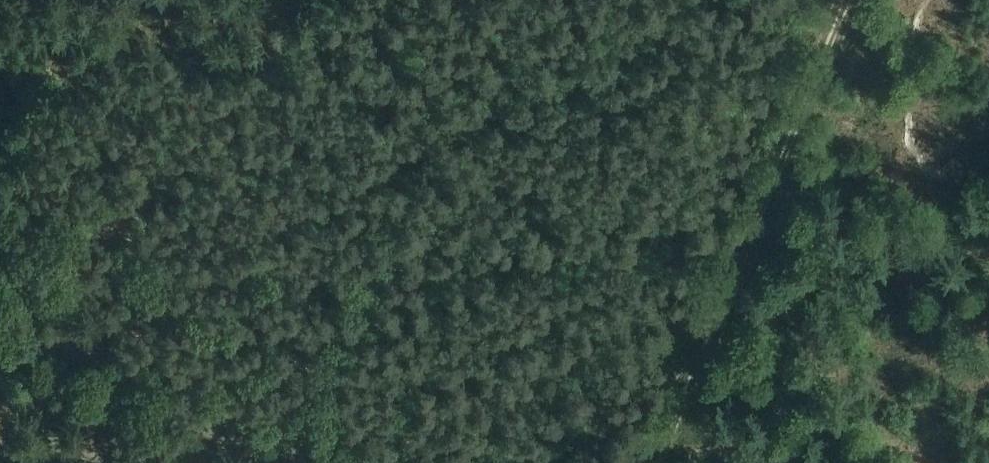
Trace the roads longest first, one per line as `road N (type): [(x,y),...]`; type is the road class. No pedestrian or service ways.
road 1 (track): [(851,0),(667,462)]
road 2 (track): [(120,462),(0,425)]

